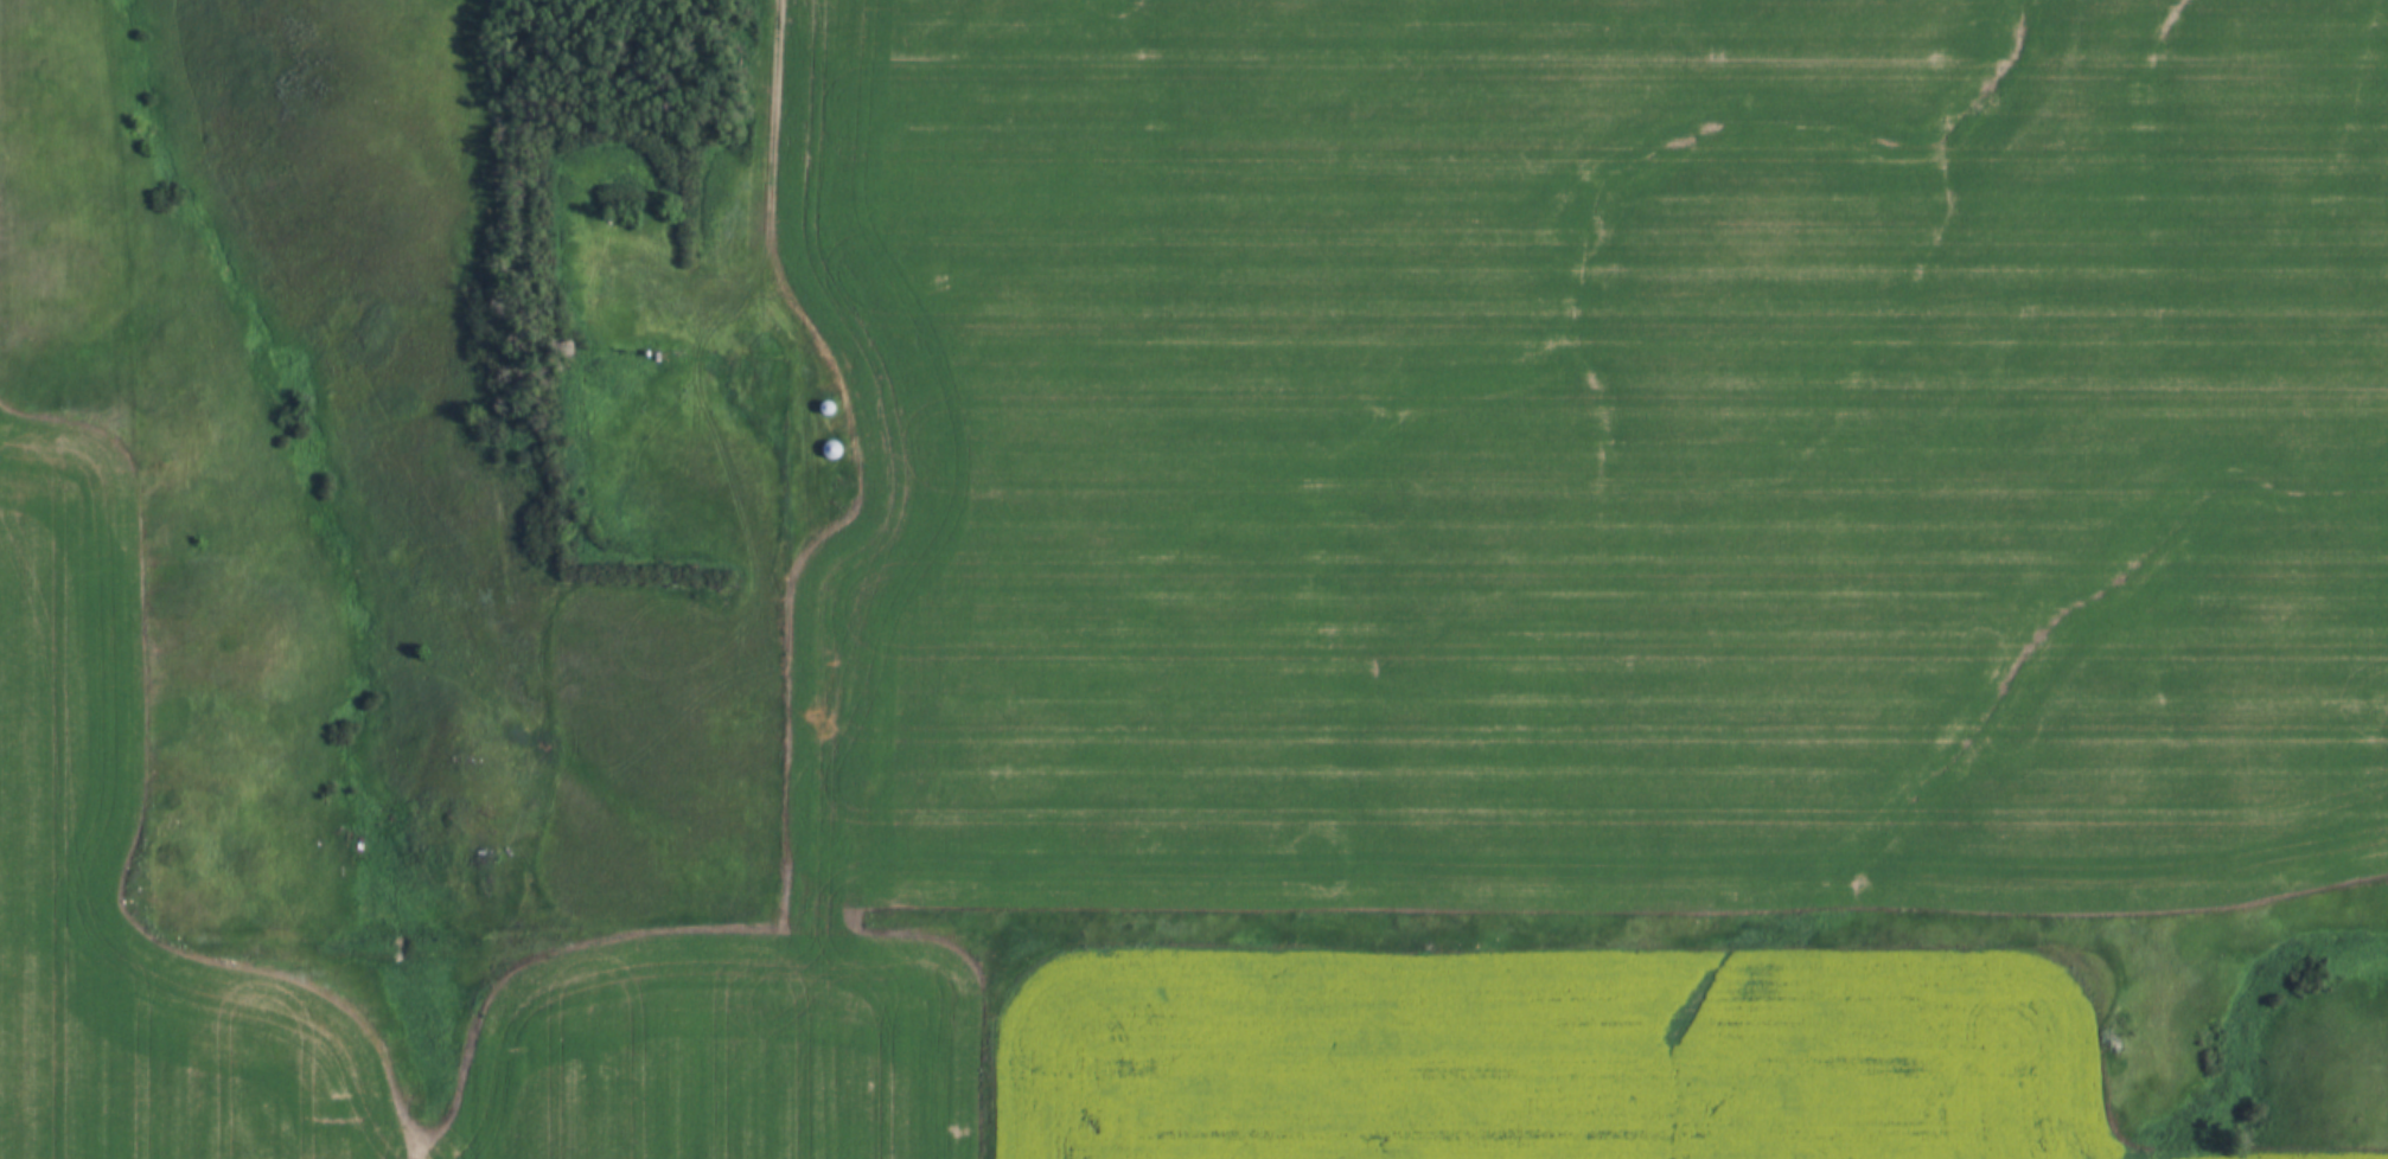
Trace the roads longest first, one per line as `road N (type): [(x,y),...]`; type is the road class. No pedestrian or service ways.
road 1 (track): [(783,0),(765,273),(703,313),(645,328)]

